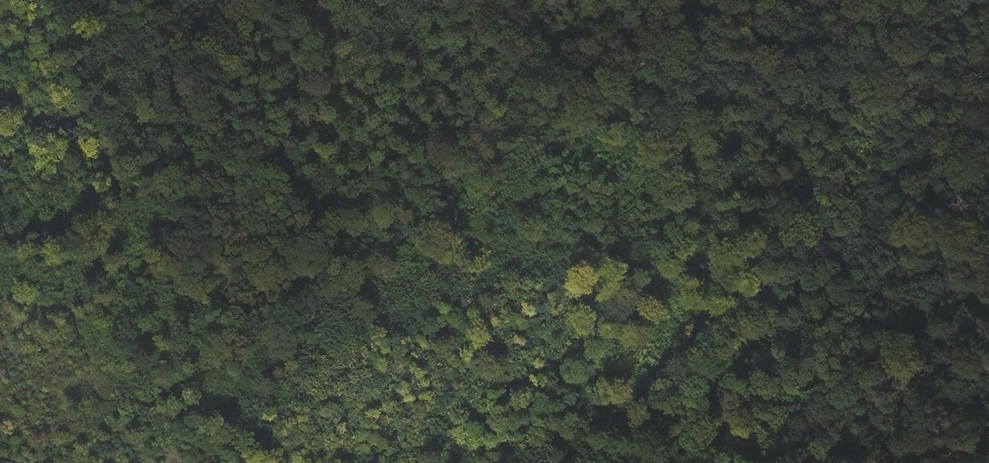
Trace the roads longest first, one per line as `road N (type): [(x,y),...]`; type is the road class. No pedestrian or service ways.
road 1 (track): [(777,0),(577,98)]

